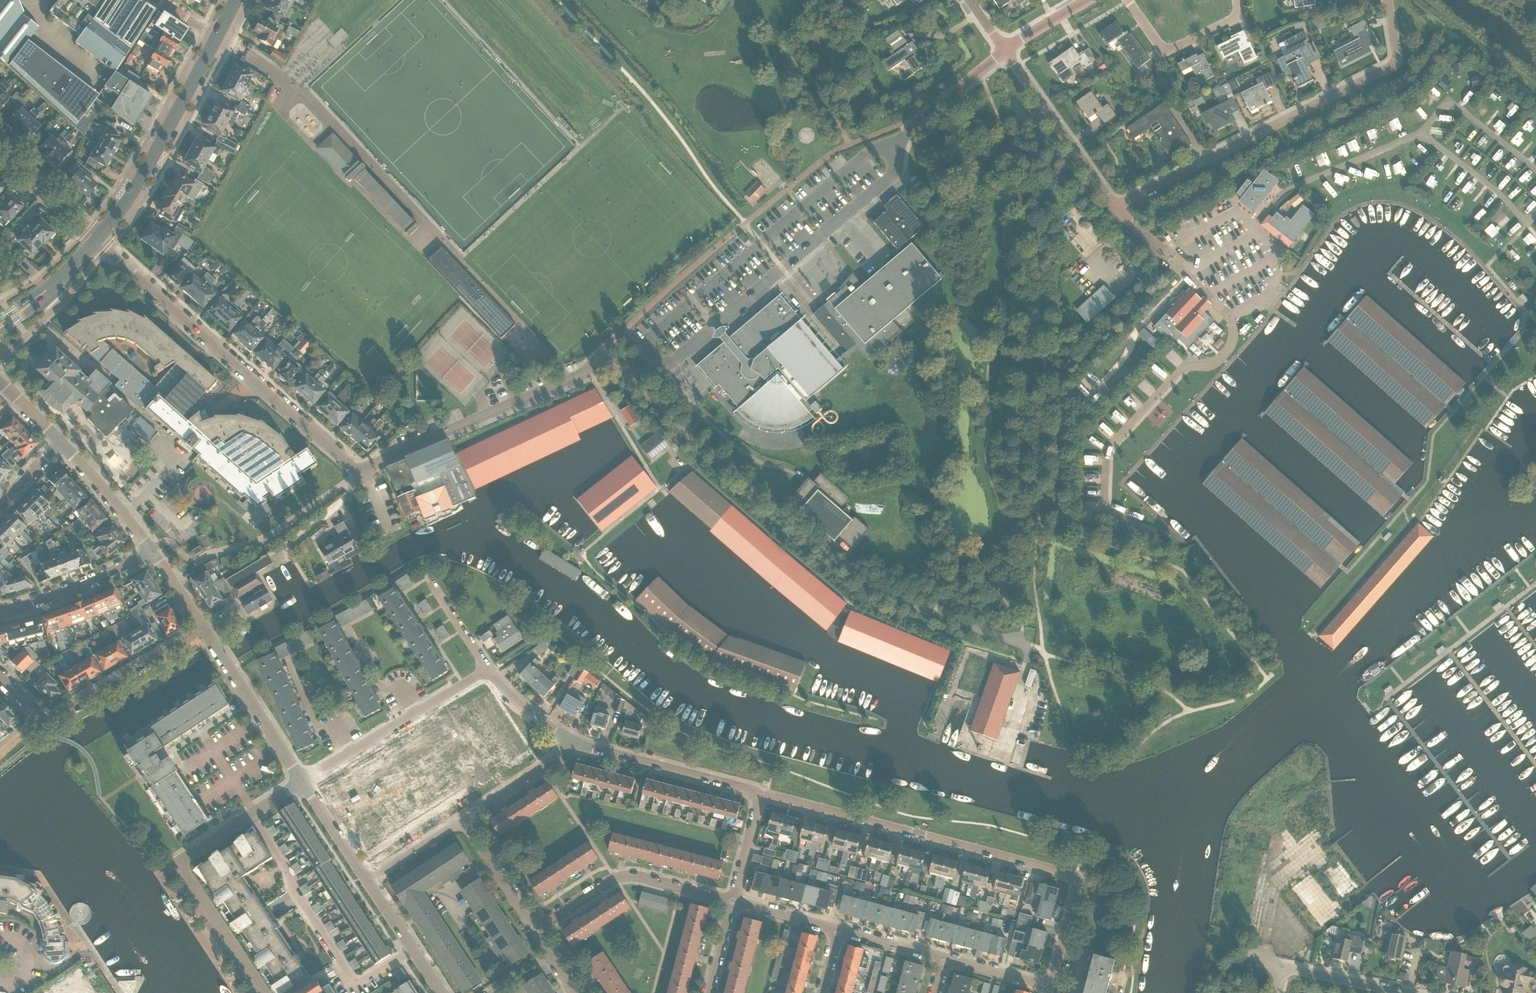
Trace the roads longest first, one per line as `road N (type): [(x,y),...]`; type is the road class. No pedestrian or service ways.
road 1 (residential): [(1030,647),(871,587),(617,370)]
road 2 (unclassified): [(1051,986),(1078,877),(761,793)]
road 3 (residential): [(1103,504),(1109,451),(1182,373),(1218,364),(1231,337),(1227,319),(1114,213)]
road 4 (residential): [(1114,213),(1389,68),(1396,52),(1388,0)]
road 5 (residential): [(358,473),(105,248)]
road 6 (residential): [(261,992),(178,867),(303,784)]
road 7 (residential): [(358,473),(586,372),(617,370)]
road 8 (secondary): [(96,240),(144,173),(217,36)]
road 9 (residential): [(732,901),(641,879),(610,880),(535,929)]
road 10 (residential): [(1114,213),(1002,49)]
road 11 (unclassified): [(761,793),(576,742)]
road 12 (residential): [(44,721),(206,629)]
road 13 (unclassified): [(303,784),(206,629)]
road 14 (residential): [(1126,0),(1165,56),(1236,20),(1234,0)]
road 15 (residential): [(0,611),(67,593),(151,553)]
road 16 (unclassified): [(151,553),(61,445)]
road 17 (unclassified): [(464,820),(576,742)]
road 18 (residential): [(1412,992),(1281,965)]
road 19 (unclassified): [(442,992),(369,881)]
road 20 (residential): [(535,929),(464,820)]
road 21 (unclassified): [(96,240),(0,155)]

